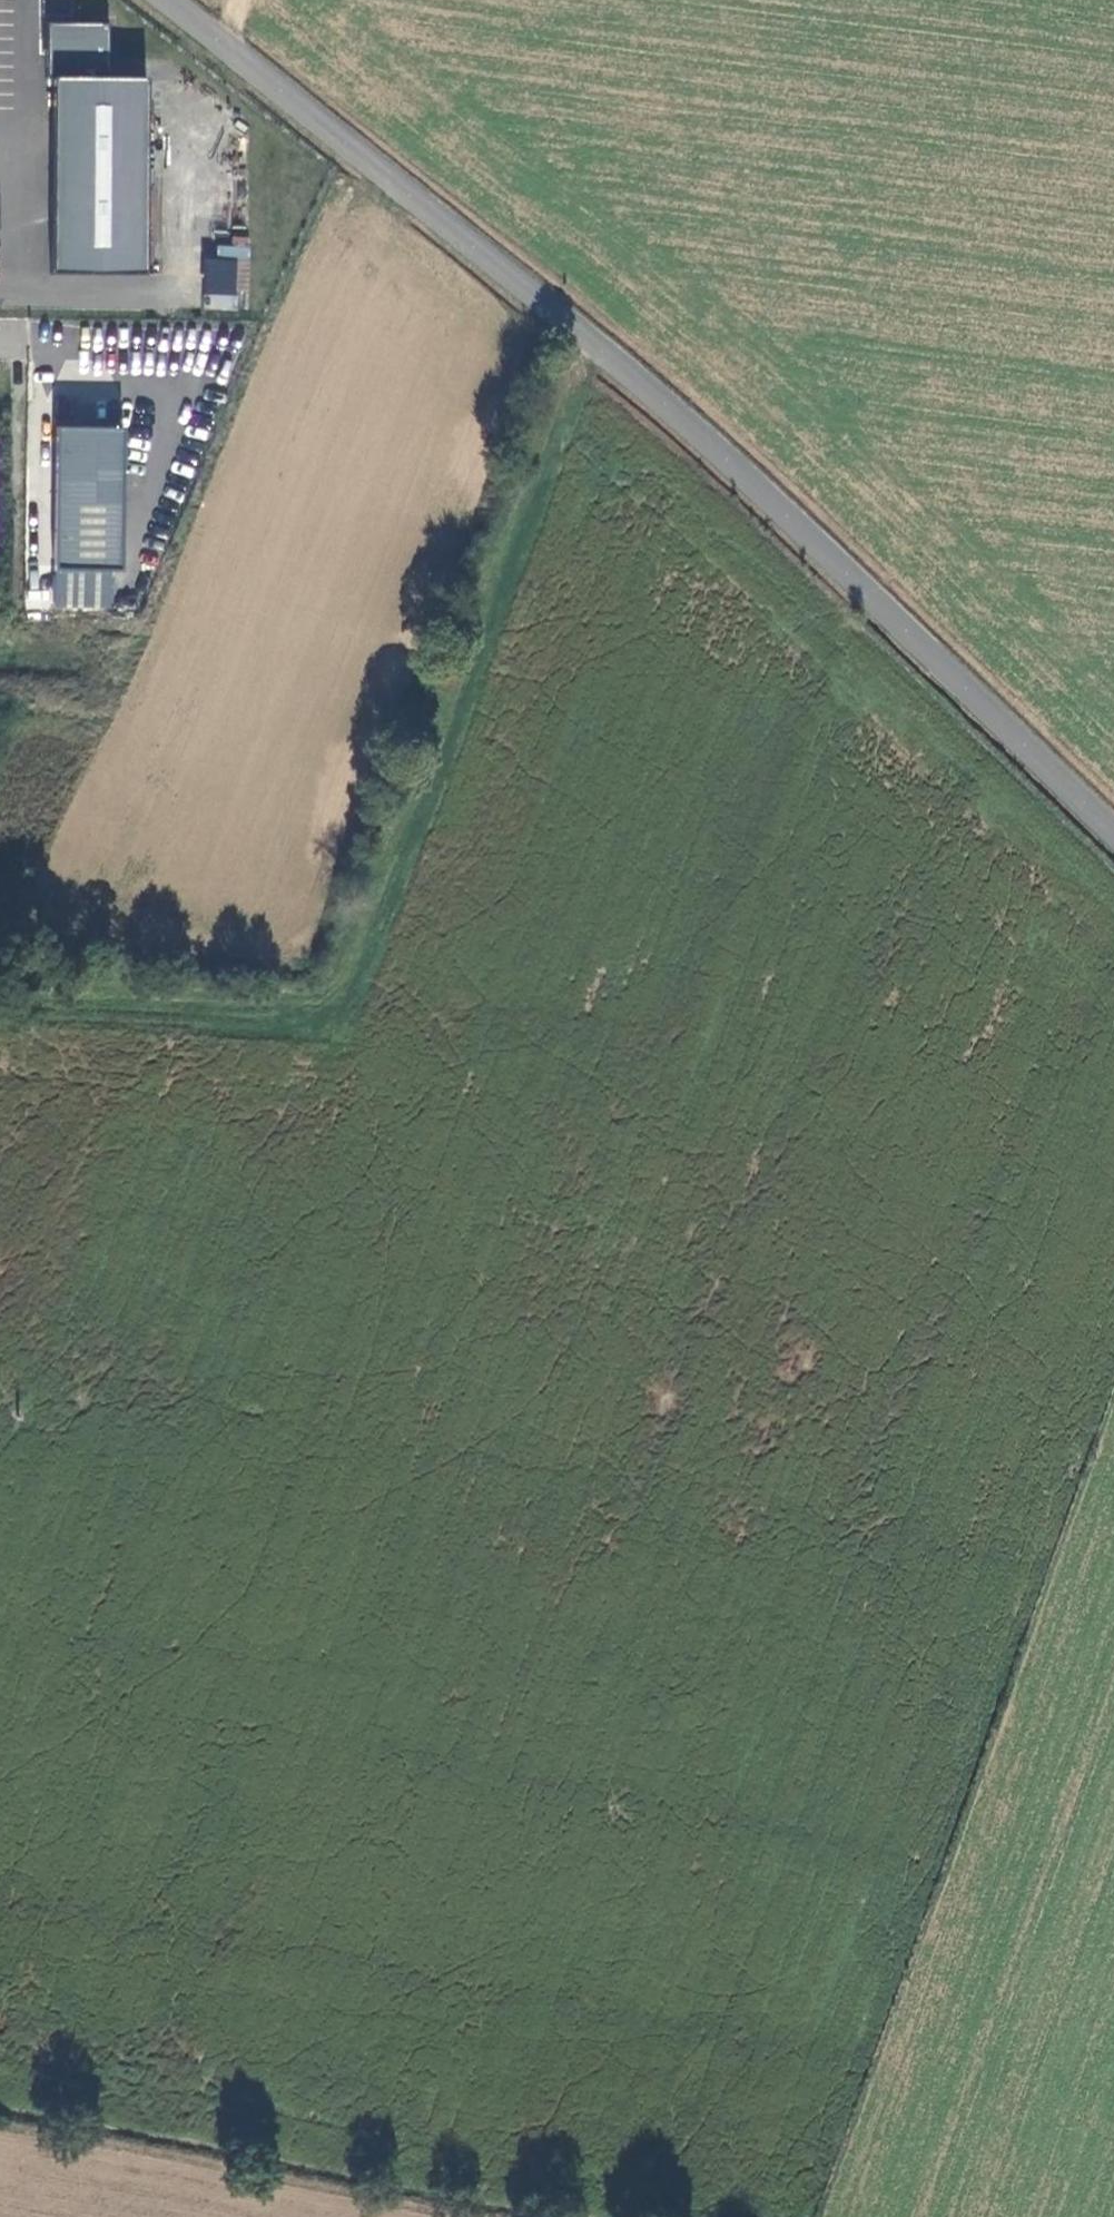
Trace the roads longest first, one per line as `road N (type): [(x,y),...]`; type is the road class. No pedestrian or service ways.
road 1 (tertiary): [(1113,831),(687,418),(166,0)]

